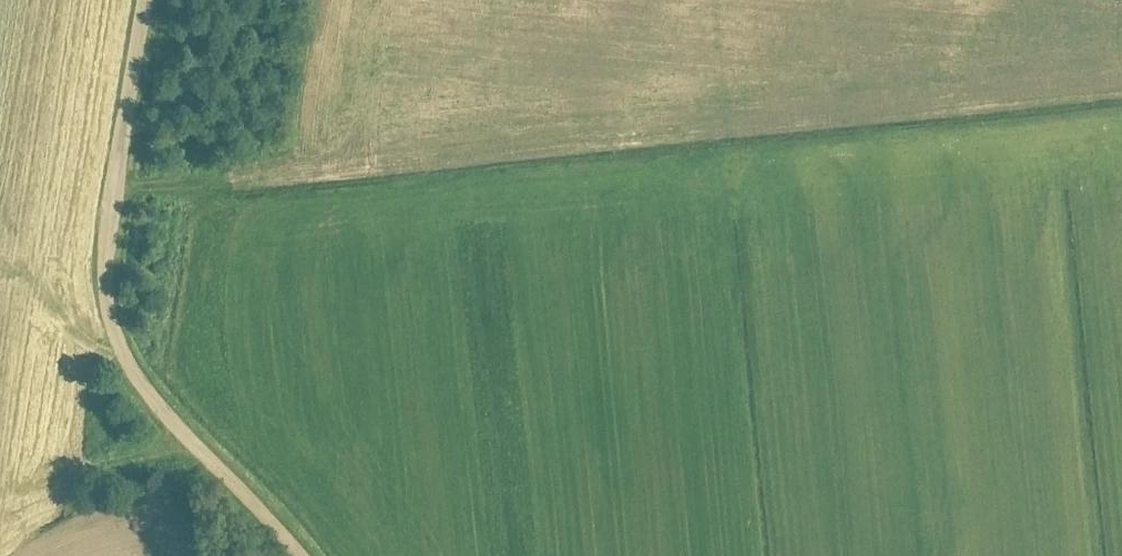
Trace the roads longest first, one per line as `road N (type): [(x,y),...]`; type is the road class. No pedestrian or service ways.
road 1 (track): [(295,555),(163,410),(118,342),(108,241),(145,0)]

